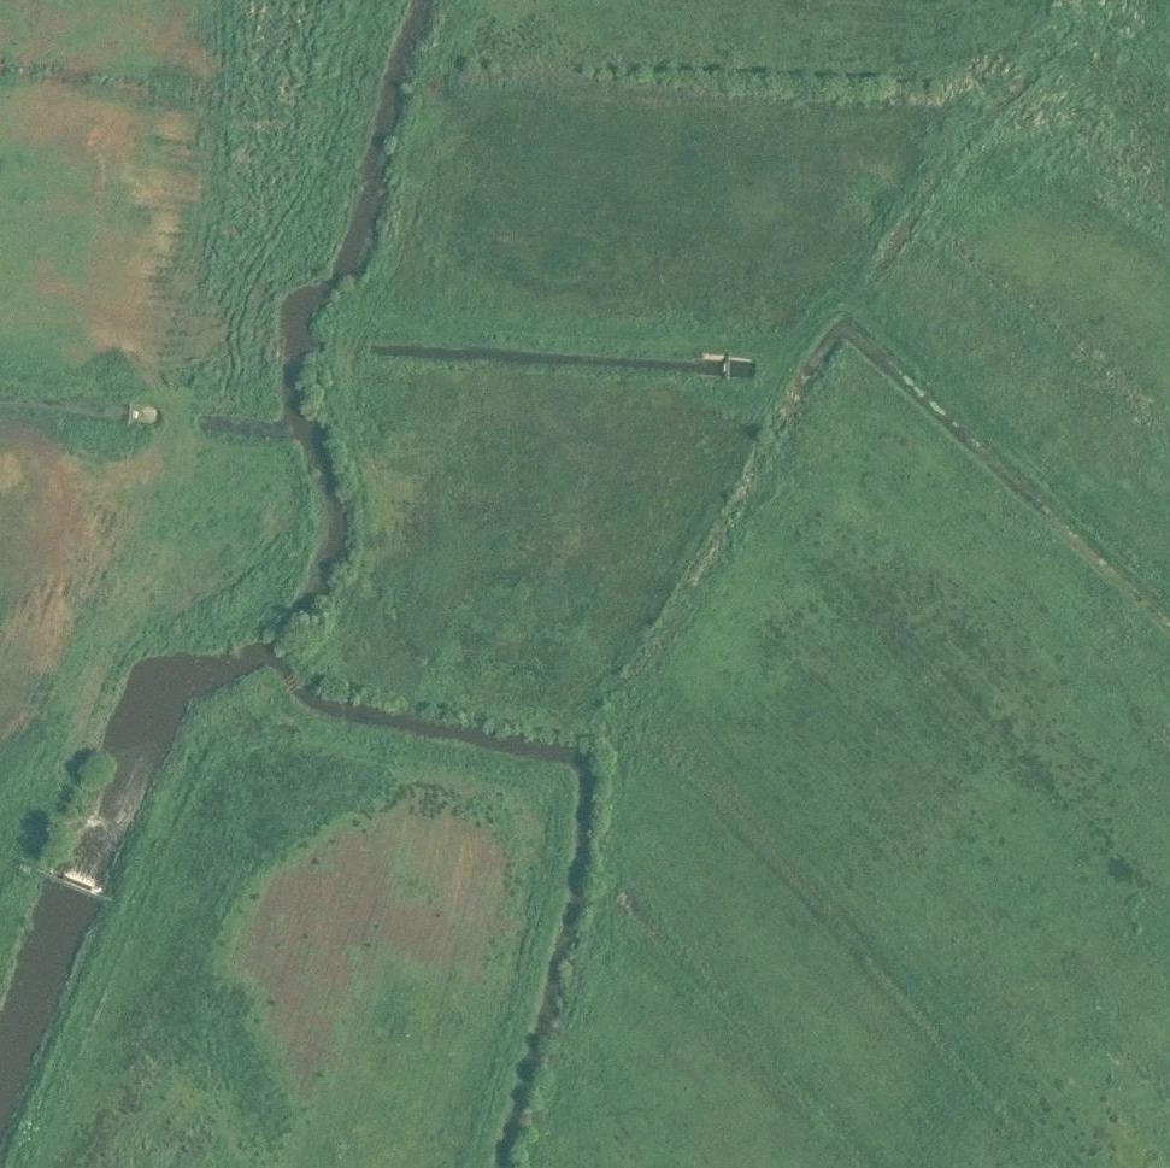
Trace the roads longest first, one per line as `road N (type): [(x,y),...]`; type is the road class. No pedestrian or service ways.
road 1 (track): [(0,385),(181,405),(190,398)]

